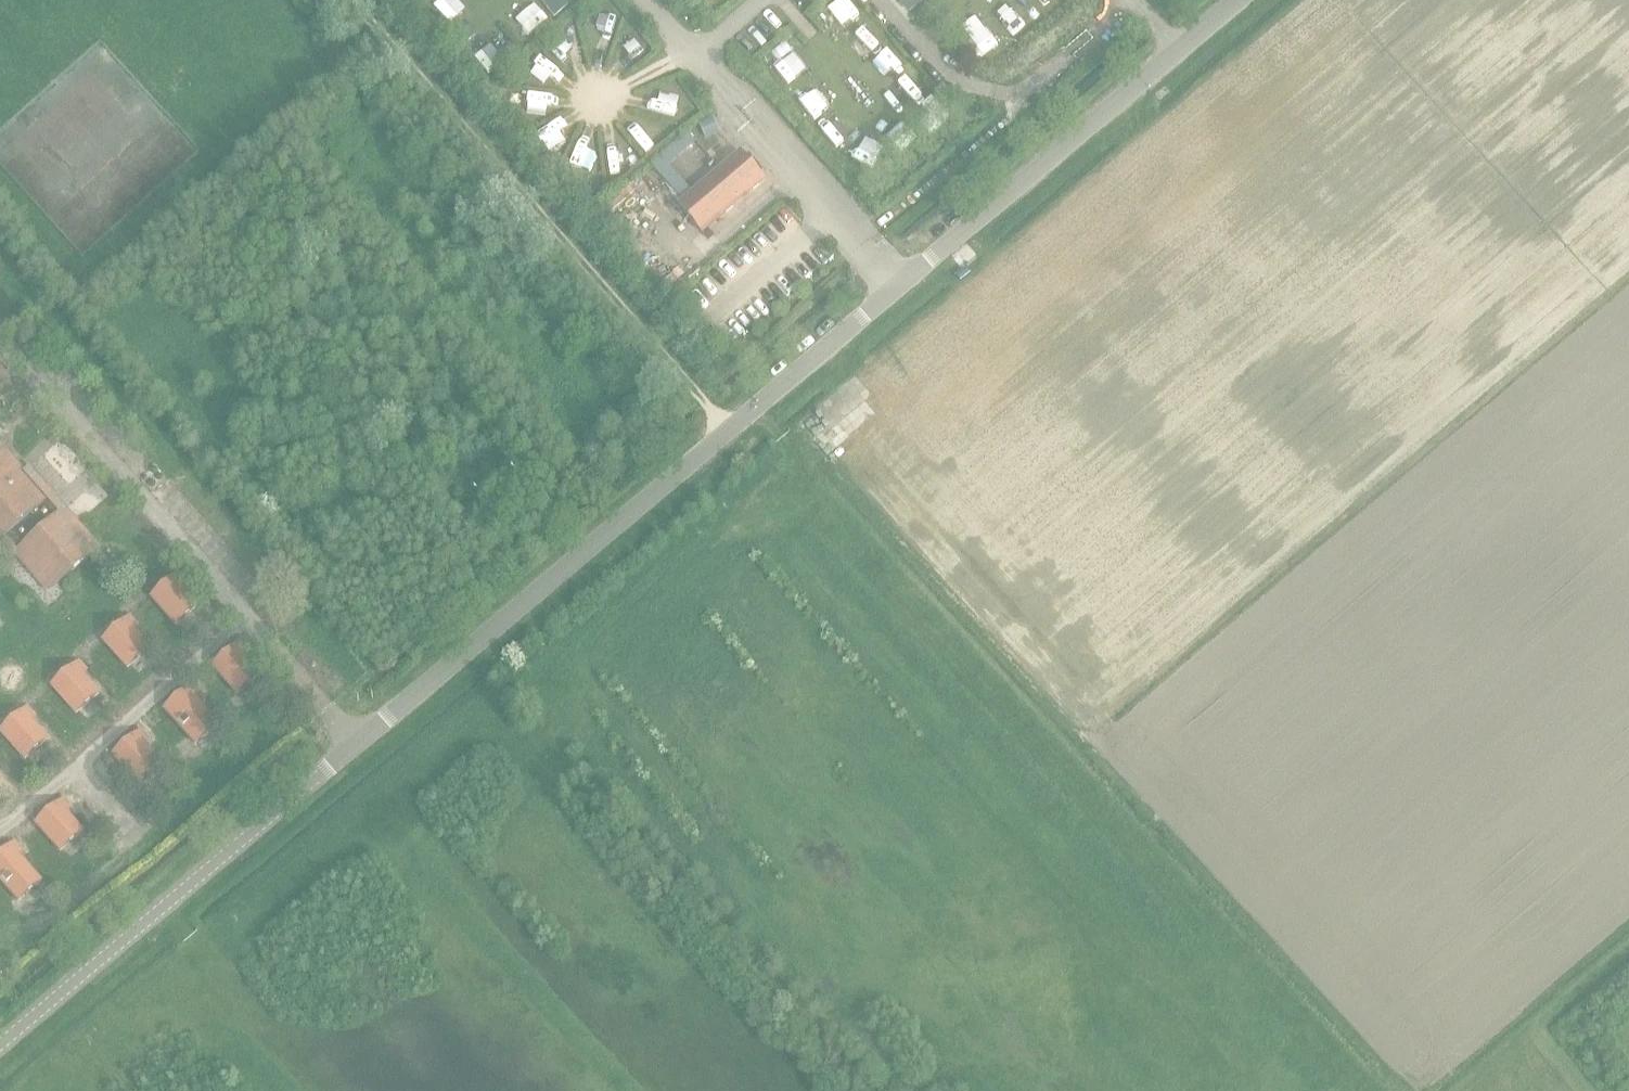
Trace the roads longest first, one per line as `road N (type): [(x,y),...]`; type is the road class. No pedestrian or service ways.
road 1 (unclassified): [(0,1044),(324,778),(1234,0)]
road 2 (track): [(0,831),(249,616),(0,335)]
road 3 (track): [(724,430),(355,0)]
road 4 (track): [(1113,0),(1016,84),(964,78)]
road 5 (track): [(361,746),(249,616)]

